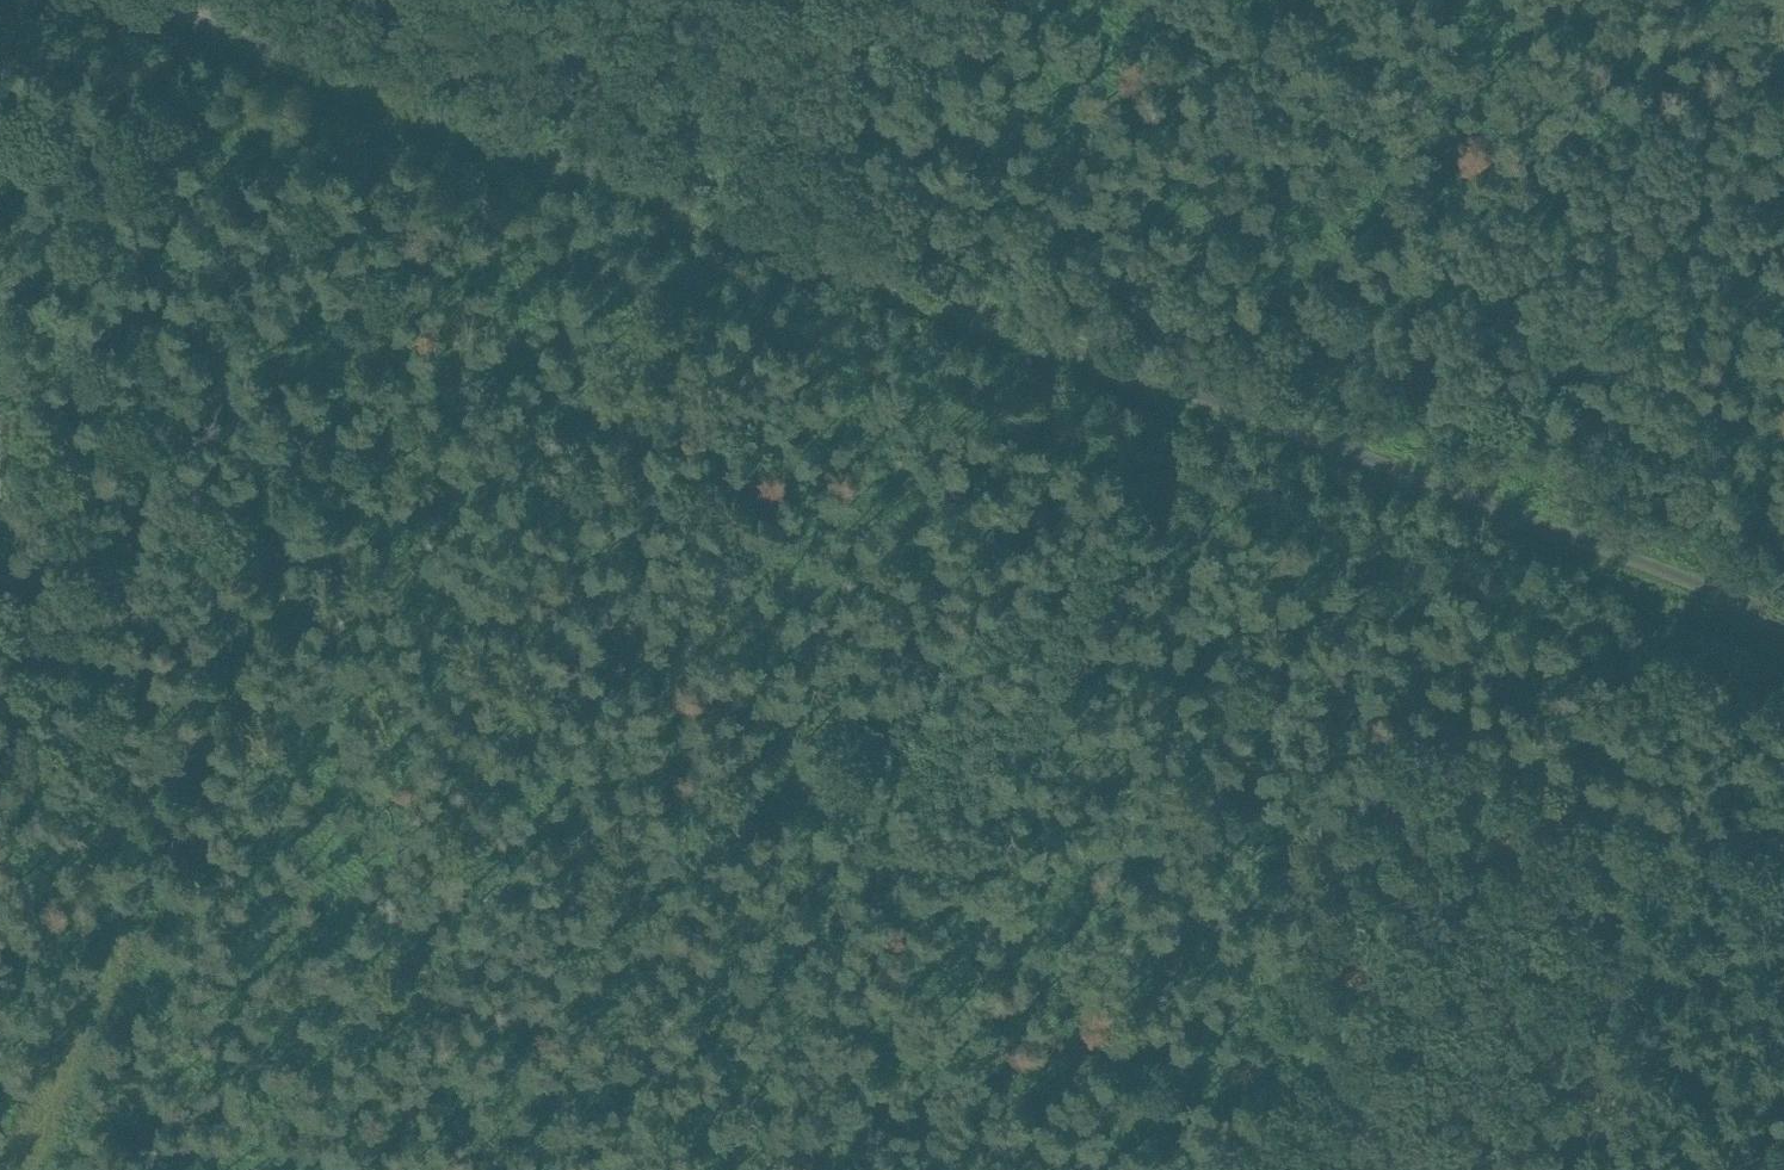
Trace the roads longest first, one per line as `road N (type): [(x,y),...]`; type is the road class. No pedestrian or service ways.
road 1 (track): [(1783,611),(185,0)]

